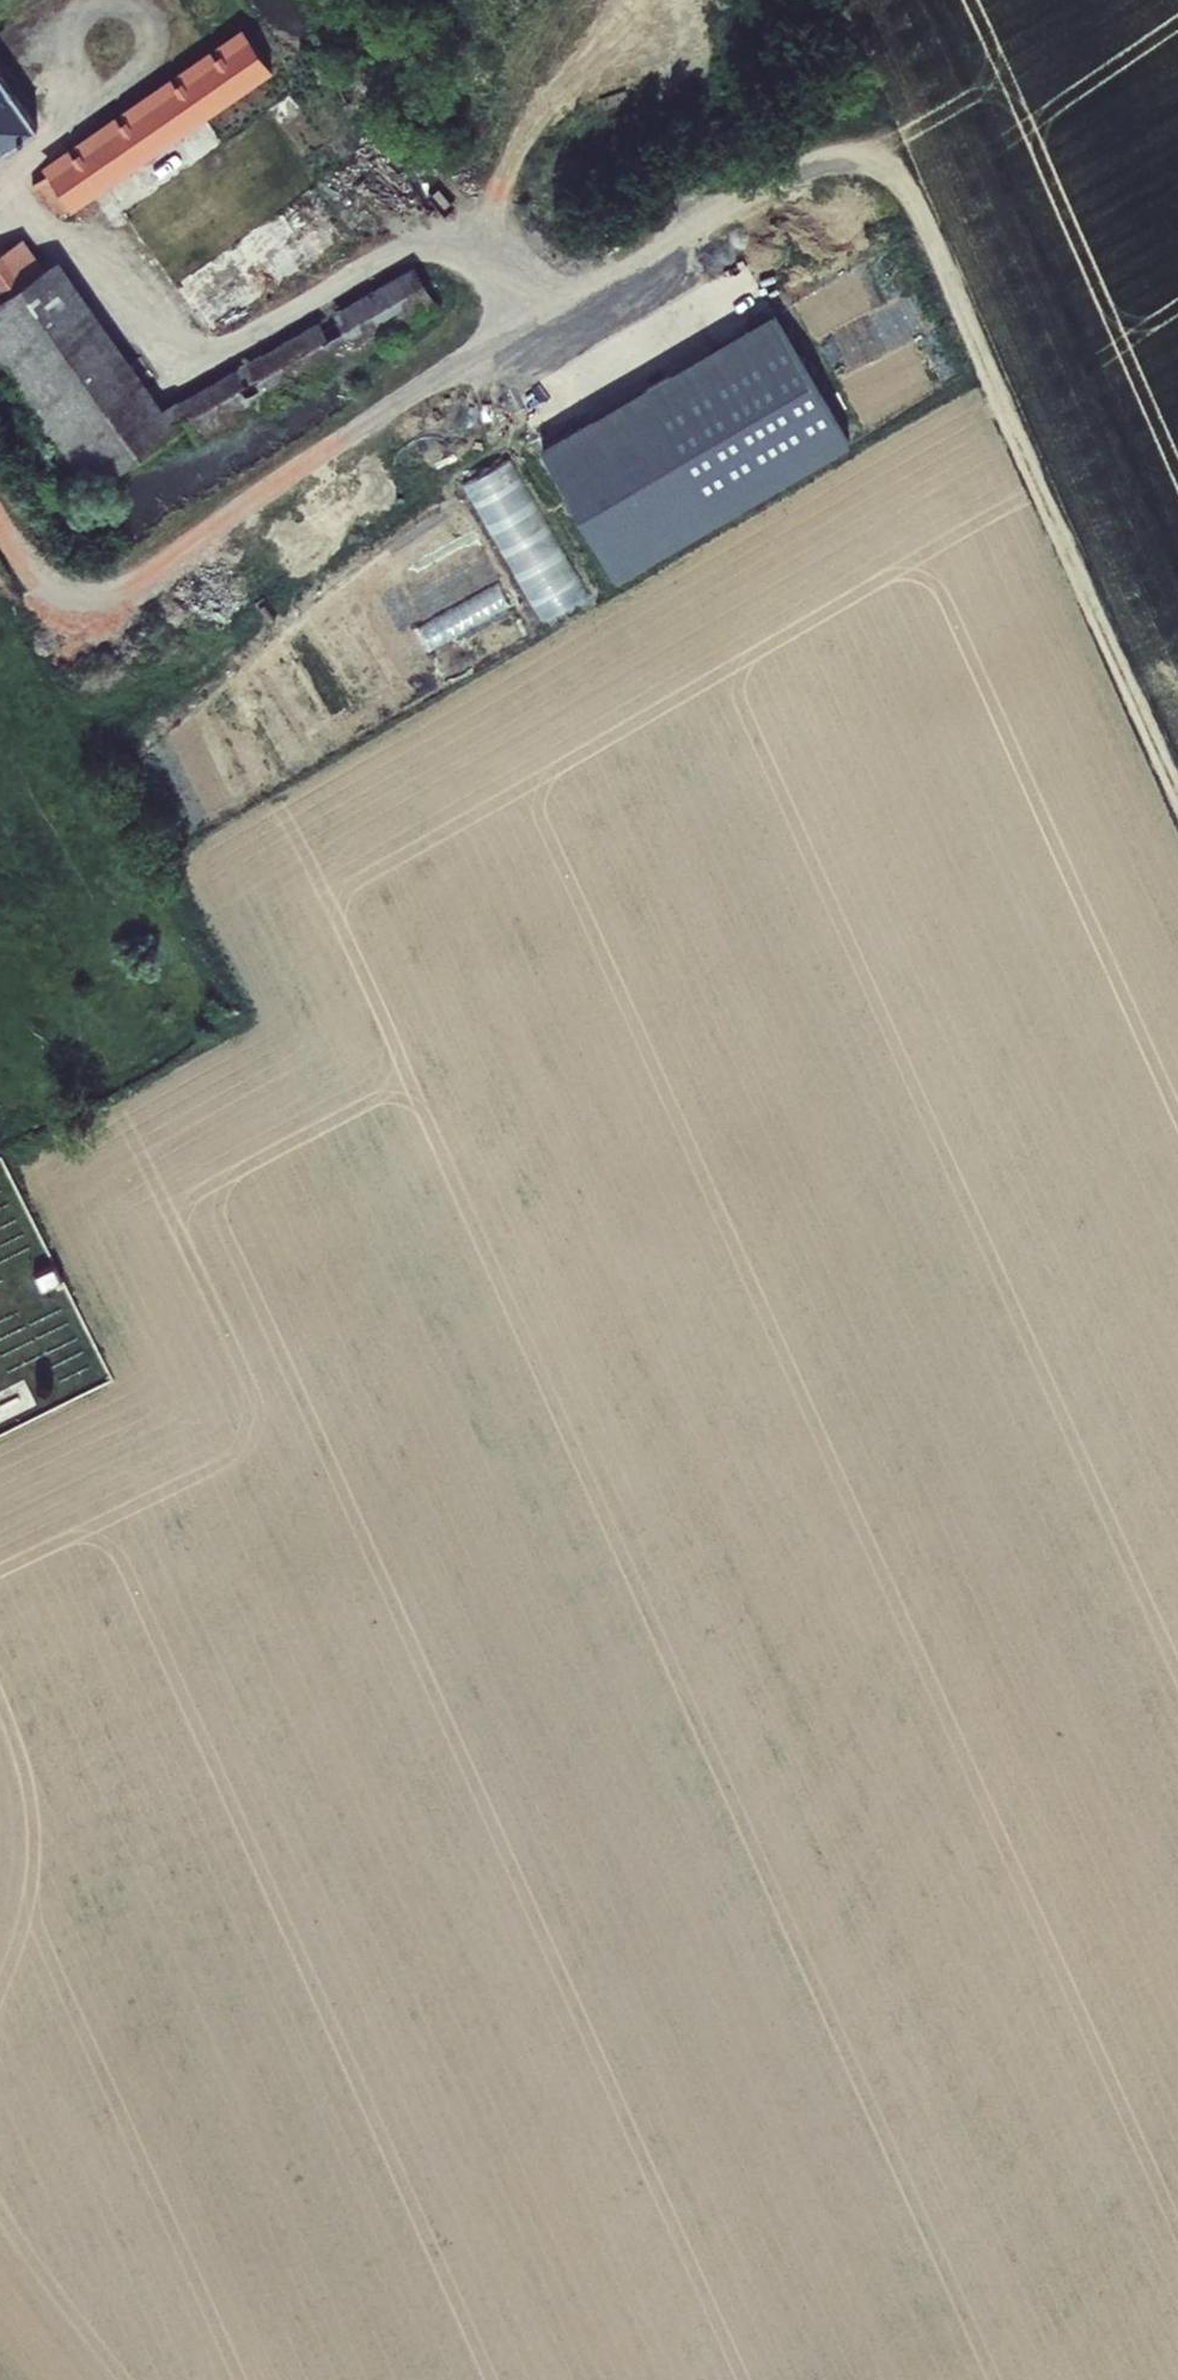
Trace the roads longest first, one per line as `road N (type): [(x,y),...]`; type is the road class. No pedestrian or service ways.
road 1 (track): [(0,523),(15,553),(54,592),(90,603),(824,147),(865,151),(889,179),(1177,791)]
road 2 (track): [(0,221),(11,215),(76,233),(168,381),(388,249),(475,247),(579,303)]

